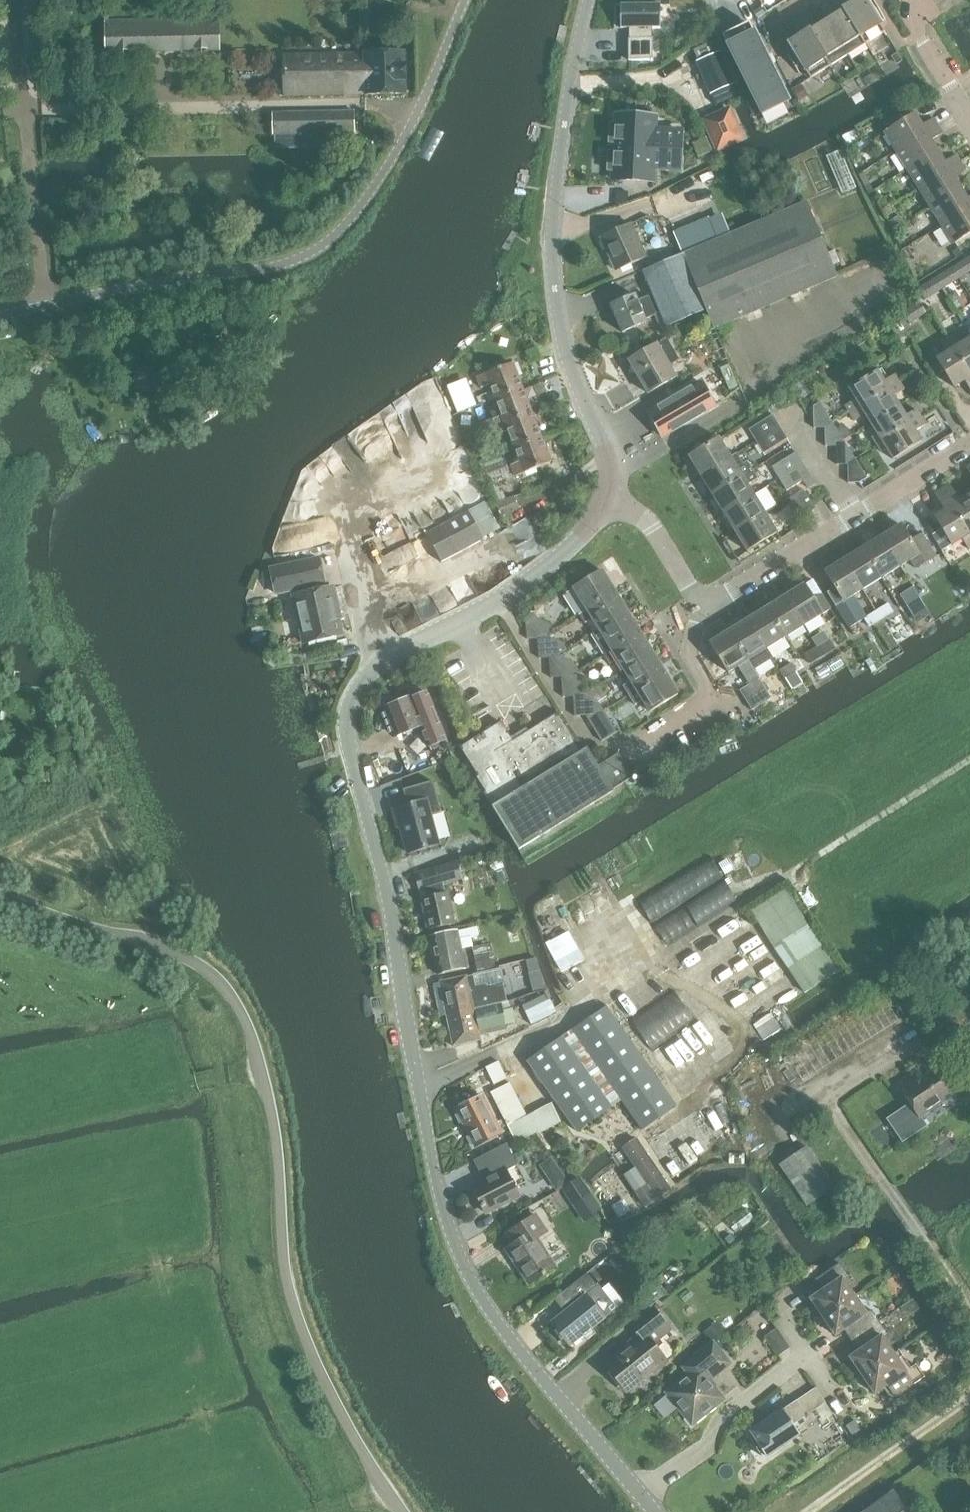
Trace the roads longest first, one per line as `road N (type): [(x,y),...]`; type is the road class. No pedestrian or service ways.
road 1 (unclassified): [(640,1497),(479,1297),(450,1228),(381,865),(344,723),(356,683),(384,659),(522,583),(588,528),(609,497)]
road 2 (unclassified): [(398,1511),(348,1429),(295,1311),(271,1110),(234,1001),(205,969),(171,950),(0,895)]
road 3 (unclassified): [(0,316),(258,270),(318,248),(391,161),(467,0)]
road 4 (unclassified): [(609,497),(611,464),(562,339),(550,235),(571,76),(589,0)]
road 5 (residential): [(703,608),(969,444)]
road 6 (residential): [(969,1314),(827,1094)]
road 7 (residential): [(640,1497),(706,1464),(726,1419),(809,1357)]
road 8 (residential): [(636,753),(717,703),(689,652),(703,608)]
road 9 (residential): [(817,1511),(969,1393)]
road 10 (track): [(94,1102),(262,1069)]
road 11 (residential): [(703,608),(643,519),(609,497)]
road 12 (residential): [(969,123),(916,28),(916,0)]

